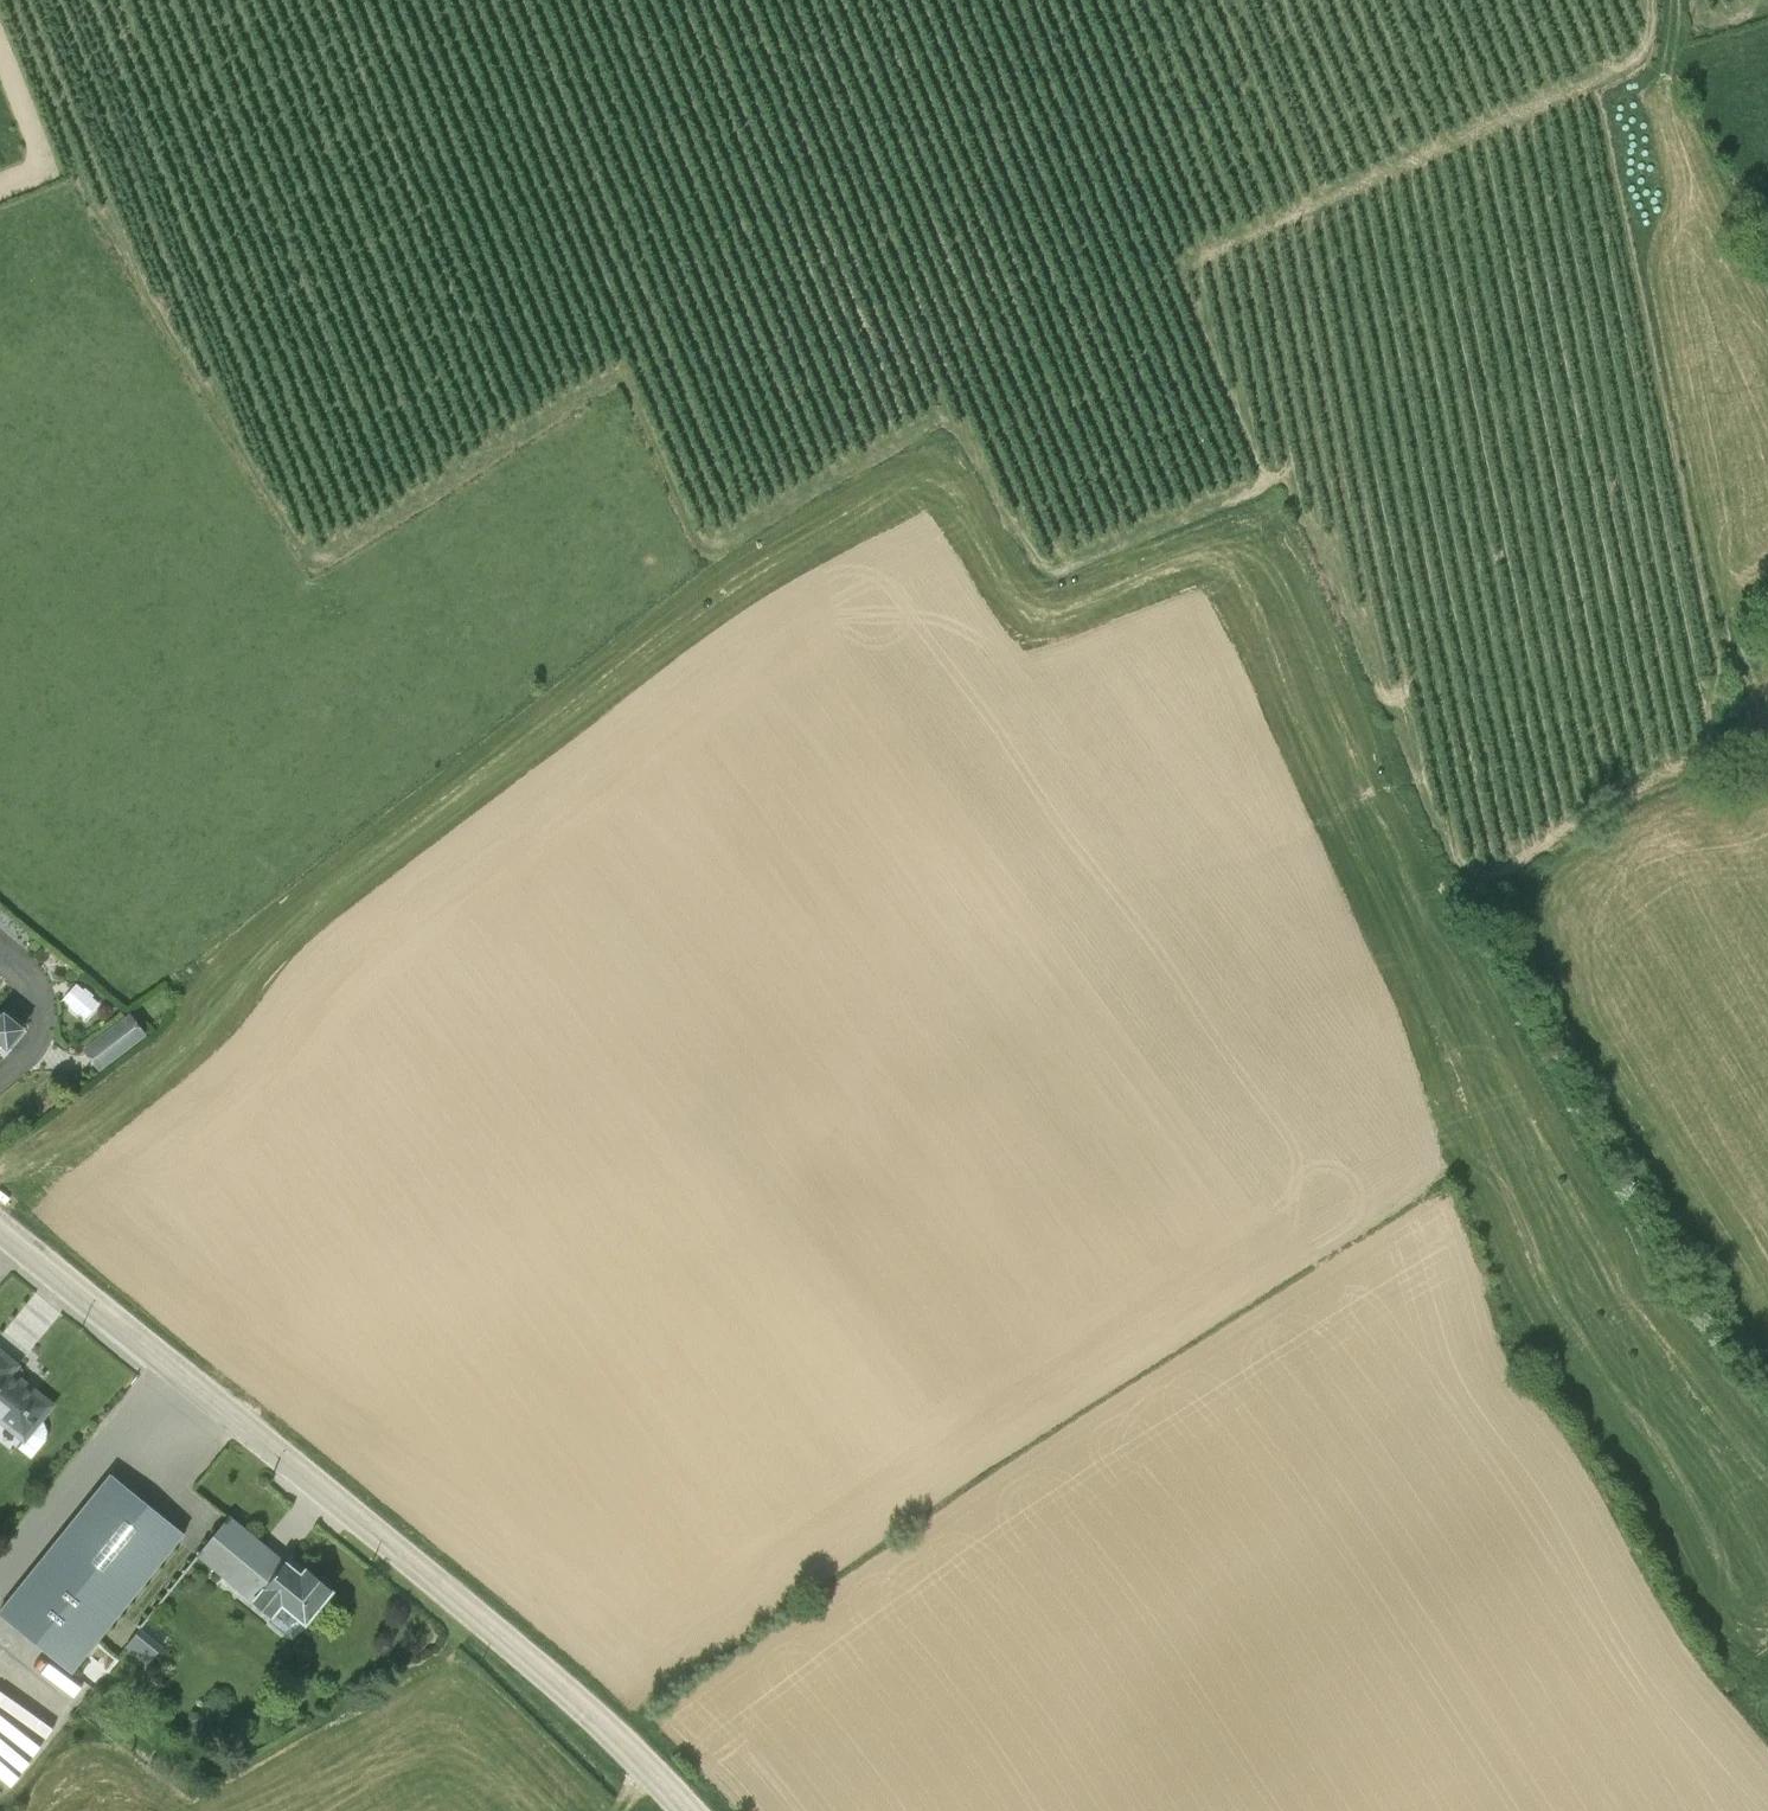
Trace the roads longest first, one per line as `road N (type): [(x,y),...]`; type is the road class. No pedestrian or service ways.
road 1 (secondary): [(694,1810),(565,1682),(0,1221)]

